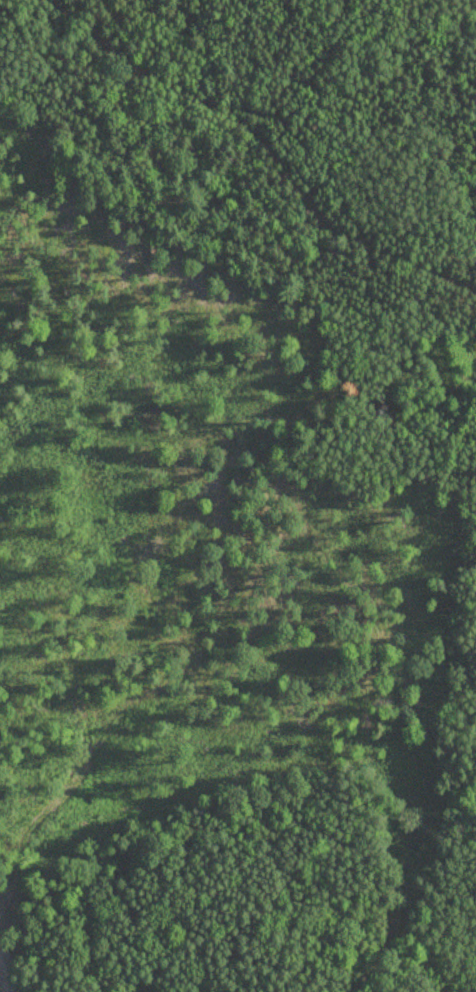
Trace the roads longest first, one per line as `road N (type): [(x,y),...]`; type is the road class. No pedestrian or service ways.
road 1 (track): [(475,288),(321,218),(243,121),(127,61),(45,0)]

